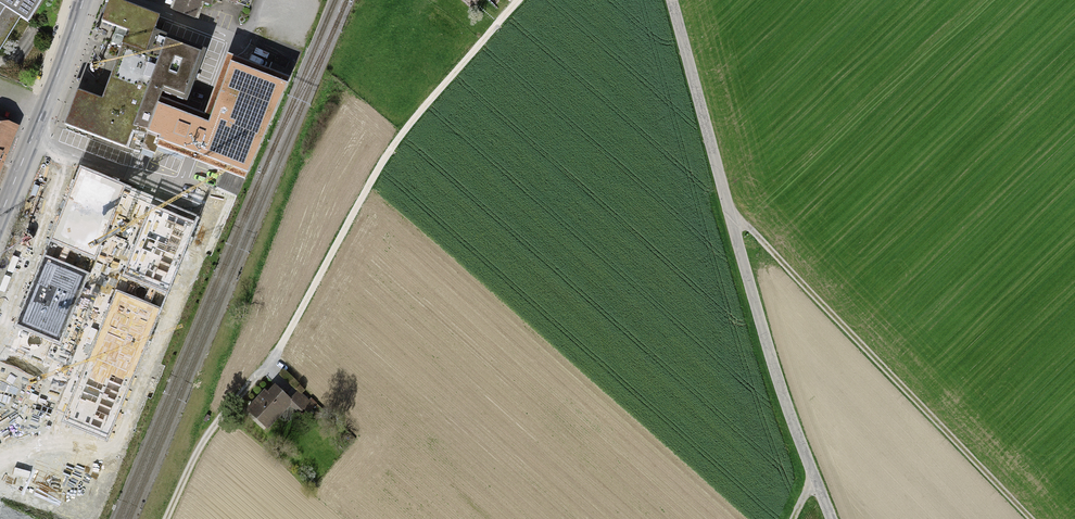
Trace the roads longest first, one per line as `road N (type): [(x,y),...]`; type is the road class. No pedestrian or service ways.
road 1 (track): [(166,518),(210,431),(272,361),(381,165),(520,0)]
road 2 (unclassified): [(671,0),(770,358),(829,518)]
road 3 (track): [(732,220),(1031,518)]
road 4 (primary): [(0,225),(84,0)]

